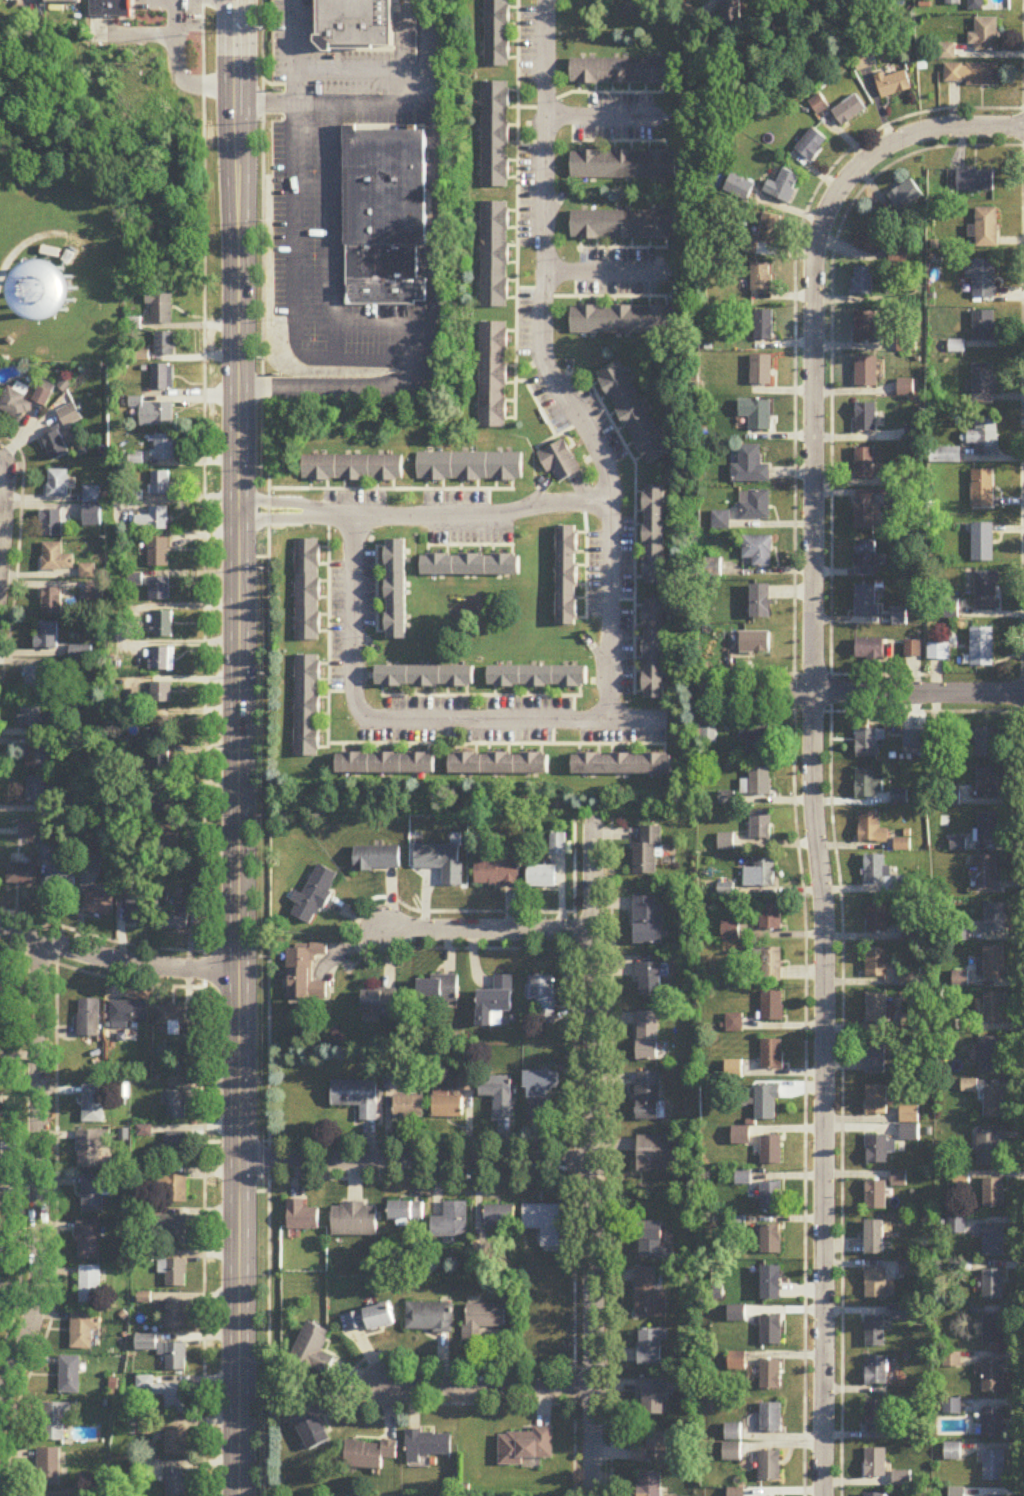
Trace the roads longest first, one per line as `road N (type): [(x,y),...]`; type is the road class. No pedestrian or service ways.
road 1 (residential): [(826,1495),(830,980),(813,709),(814,258),(840,191),(884,148),(958,127),(1023,128)]
road 2 (secondary): [(237,1495),(236,0)]
road 3 (residential): [(327,515),(351,516),(351,689),(361,713),(608,718),(608,500),(351,516)]
road 4 (residential): [(592,1495),(594,822)]
road 5 (residential): [(608,500),(600,456),(541,348),(544,5)]
road 6 (residential): [(0,1415),(35,1310),(42,1260),(41,941)]
road 7 (residential): [(238,1158),(595,1160)]
road 8 (residential): [(708,694),(1023,695)]
road 9 (residential): [(0,931),(134,965),(237,969)]
road 10 (residential): [(594,923),(380,922)]
road 11 (residential): [(384,1381),(592,1382)]

